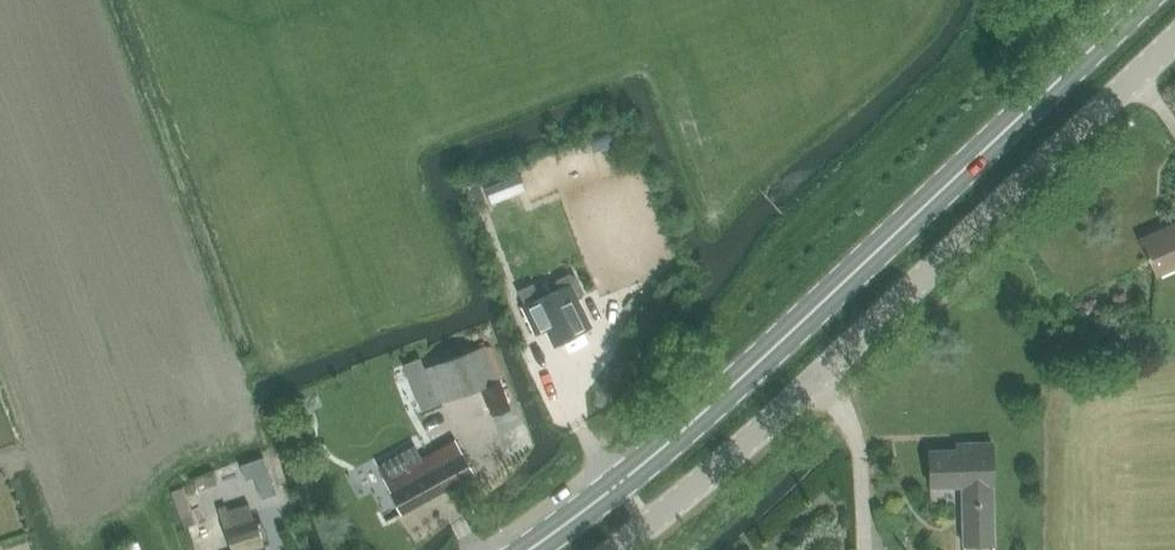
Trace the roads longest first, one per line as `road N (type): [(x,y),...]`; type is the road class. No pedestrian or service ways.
road 1 (secondary): [(1145,0),(701,415),(528,549)]
road 2 (unclassified): [(618,549),(1174,53)]

